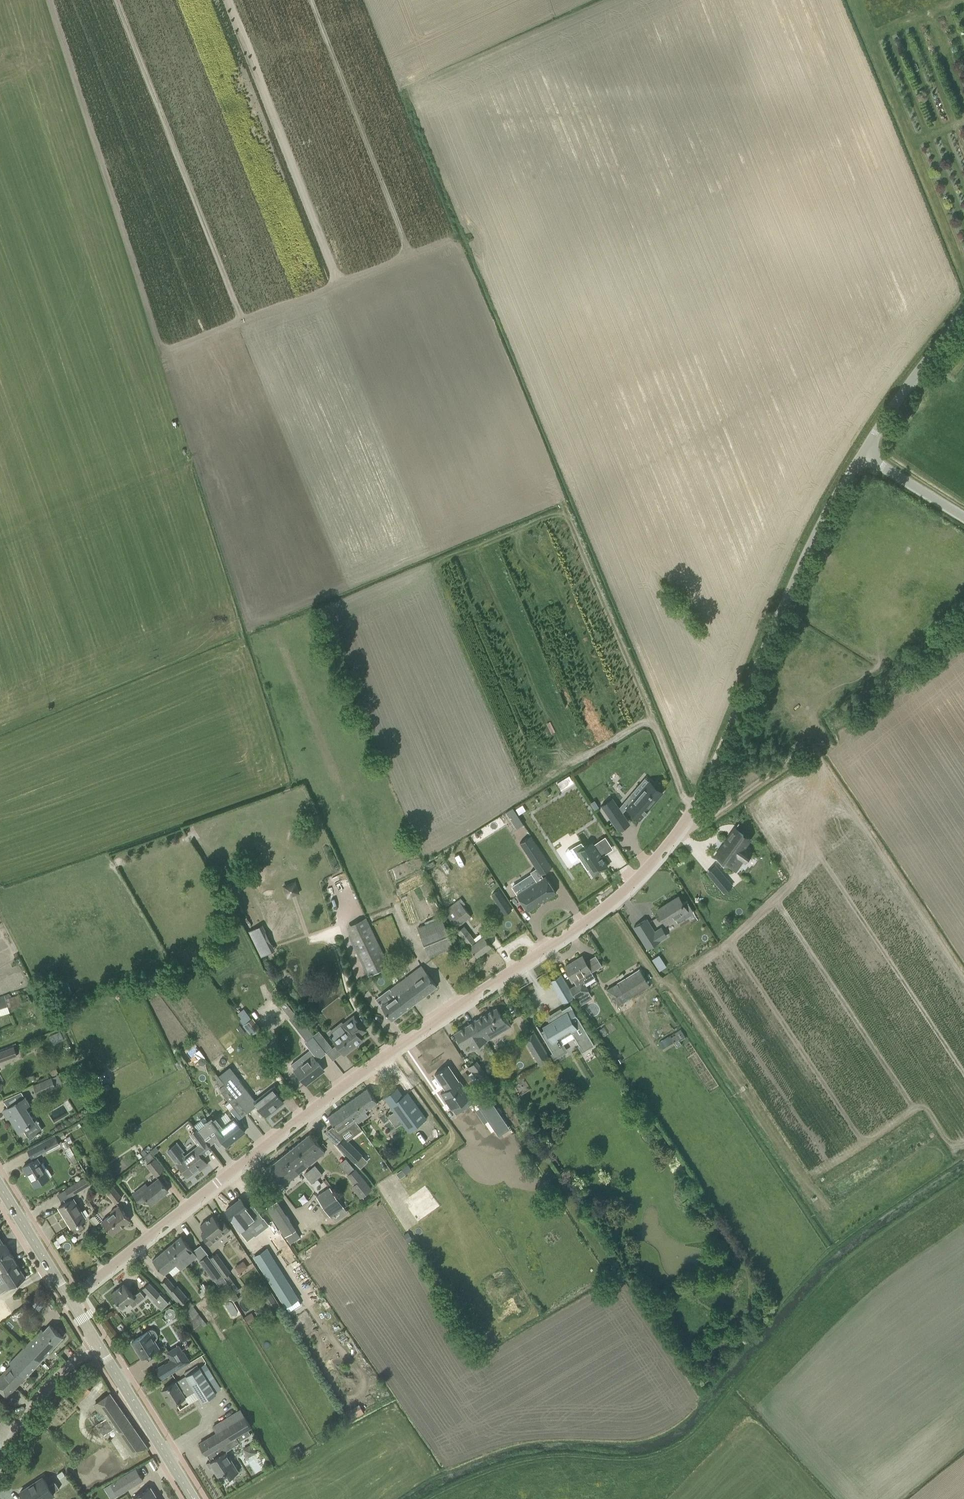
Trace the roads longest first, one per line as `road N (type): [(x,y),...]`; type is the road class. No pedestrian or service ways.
road 1 (track): [(166,352),(451,244),(460,249),(652,722)]
road 2 (residential): [(68,1298),(605,904),(661,851)]
road 3 (unclassified): [(661,851),(716,768),(816,534),(862,455)]
road 4 (track): [(228,0),(340,286)]
road 5 (track): [(694,806),(681,794),(652,722),(594,753),(558,756)]
road 6 (tertiary): [(192,1498),(95,1342)]
road 7 (unclassified): [(862,455),(963,314)]
road 8 (unclassified): [(0,1464),(40,1392),(87,1348)]
road 9 (tertiary): [(68,1298),(0,1187)]
road 10 (unclassified): [(963,519),(862,455)]

